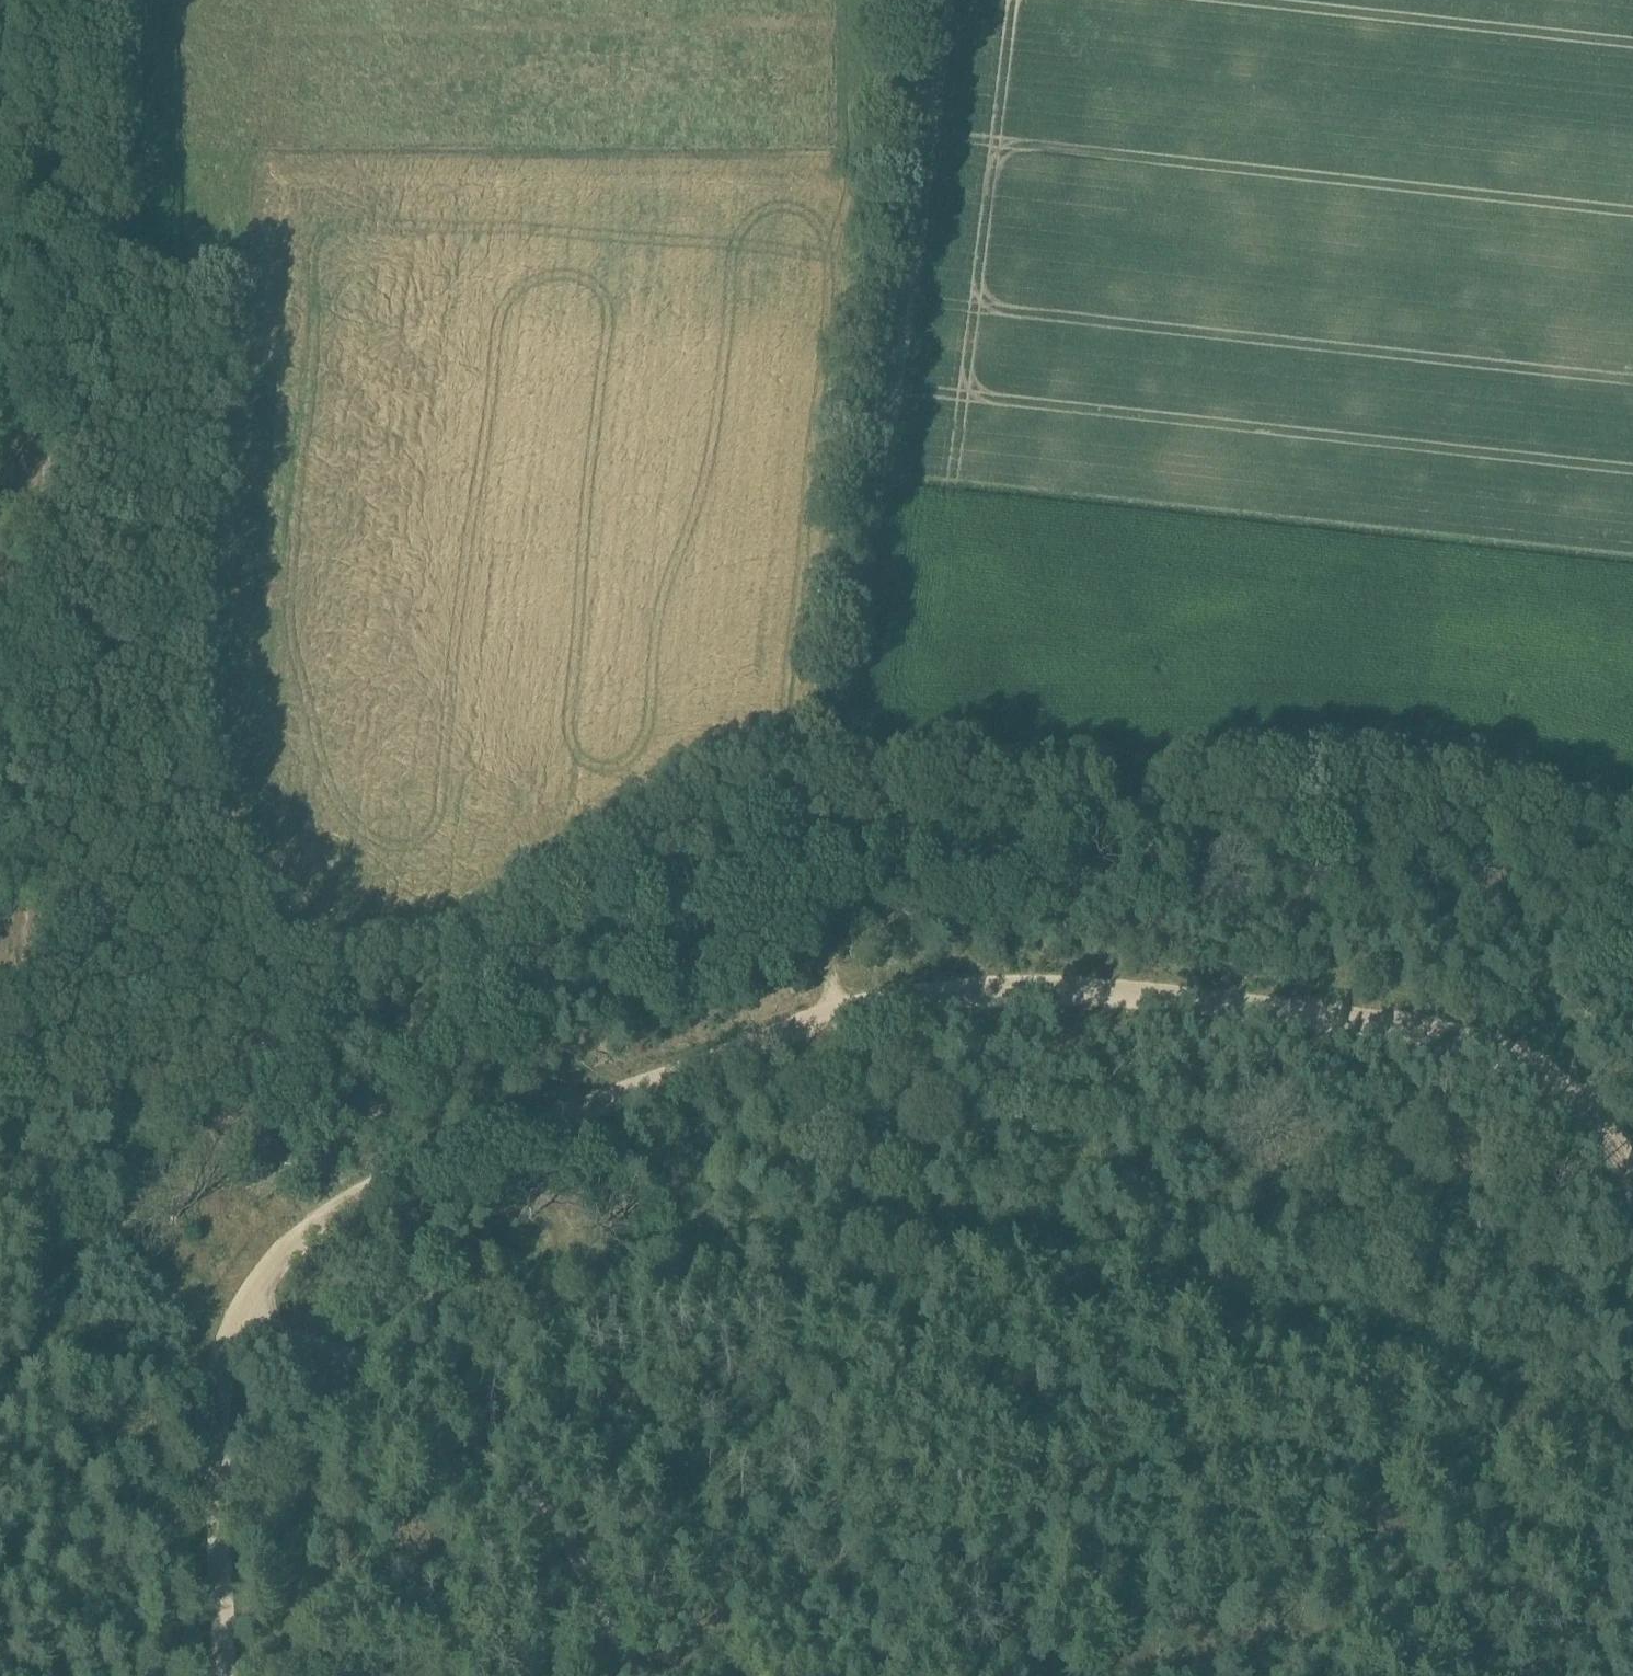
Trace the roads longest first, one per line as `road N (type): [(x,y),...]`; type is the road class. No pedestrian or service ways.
road 1 (track): [(39,1675),(16,1183),(39,0)]
road 2 (track): [(0,116),(19,32),(38,0)]

